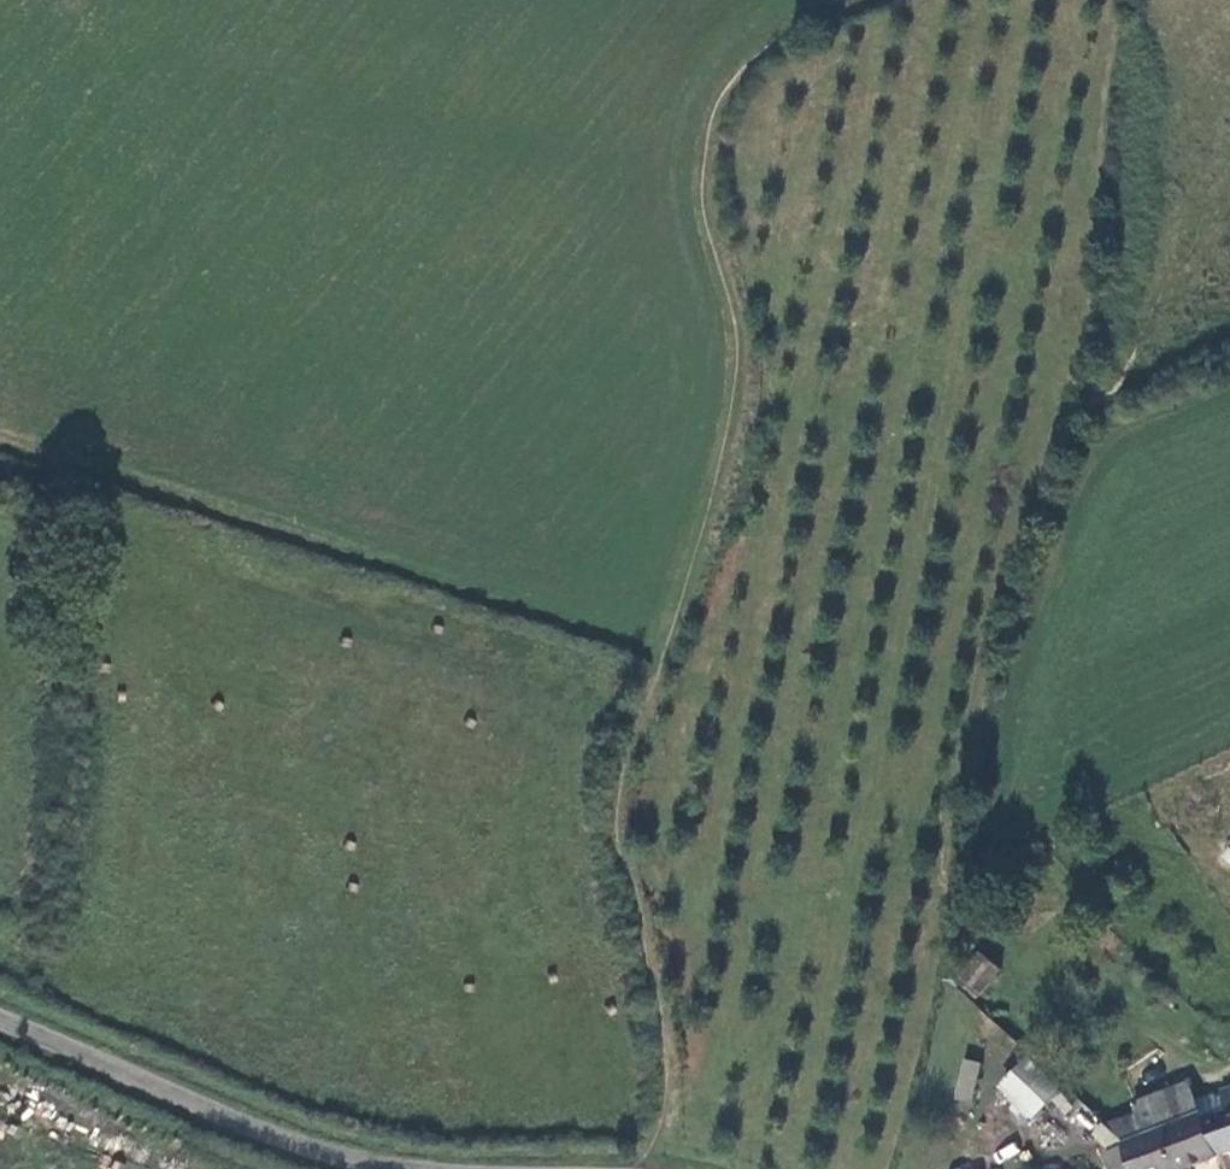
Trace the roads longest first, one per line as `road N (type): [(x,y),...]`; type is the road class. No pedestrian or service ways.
road 1 (track): [(848,0),(792,24),(754,58),(725,94),(707,145),(703,219),(738,350),(729,444),(619,819),(664,1012),(668,1091),(655,1168)]
road 2 (unclassified): [(410,1168),(269,1134),(0,1021)]

